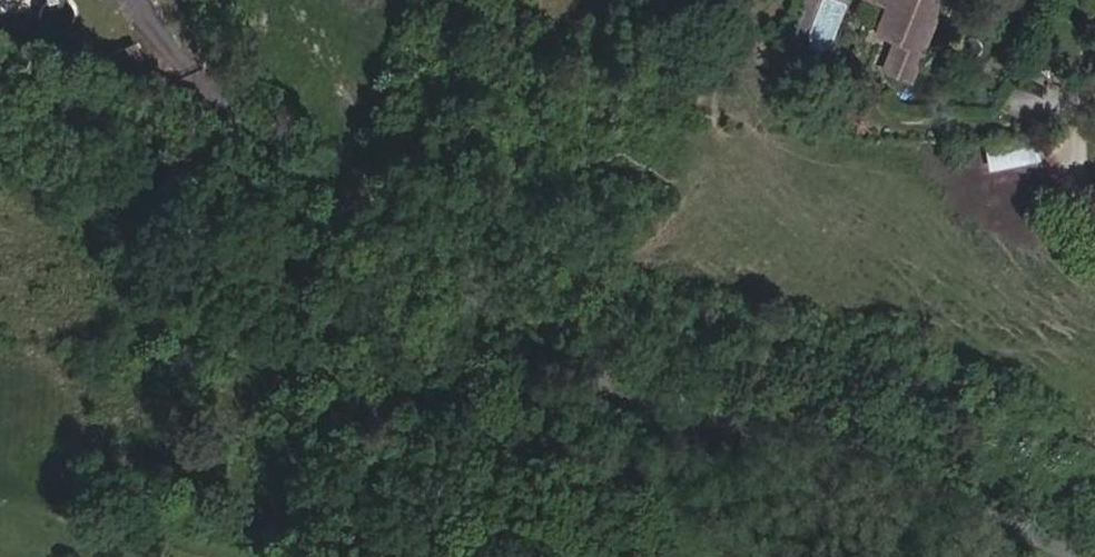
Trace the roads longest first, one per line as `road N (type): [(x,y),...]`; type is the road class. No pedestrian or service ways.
road 1 (track): [(1064,556),(680,424),(486,326),(349,212),(219,60),(179,0)]

